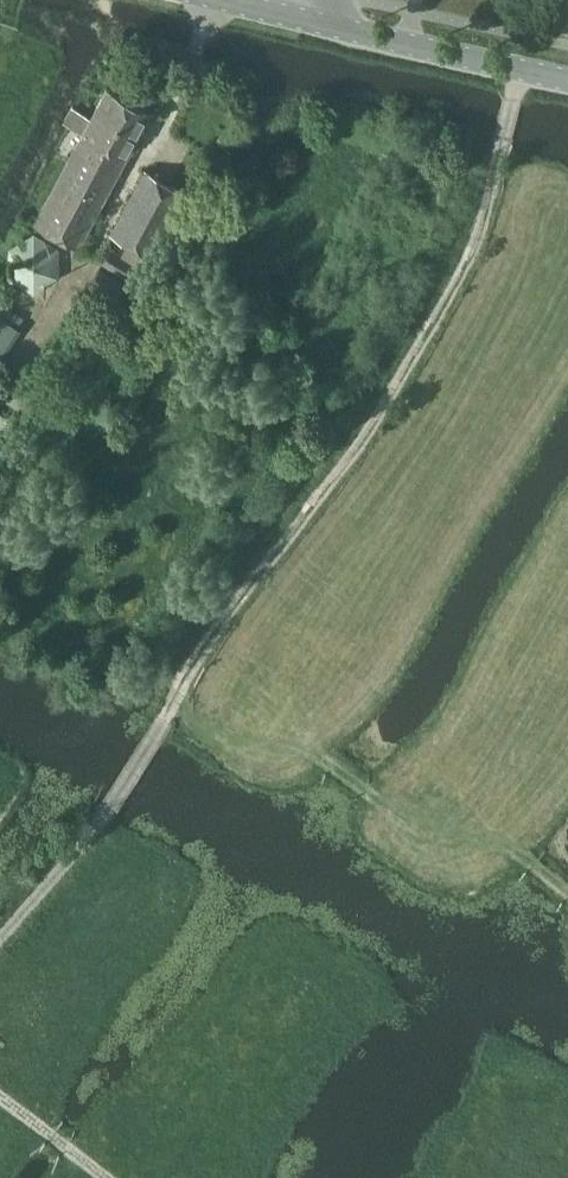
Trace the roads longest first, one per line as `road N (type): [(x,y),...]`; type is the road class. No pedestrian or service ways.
road 1 (track): [(0,942),(108,812),(208,648),(385,407),(475,246),(520,69)]
road 2 (unclassified): [(567,79),(332,24)]
road 3 (track): [(100,1177),(0,1100)]

